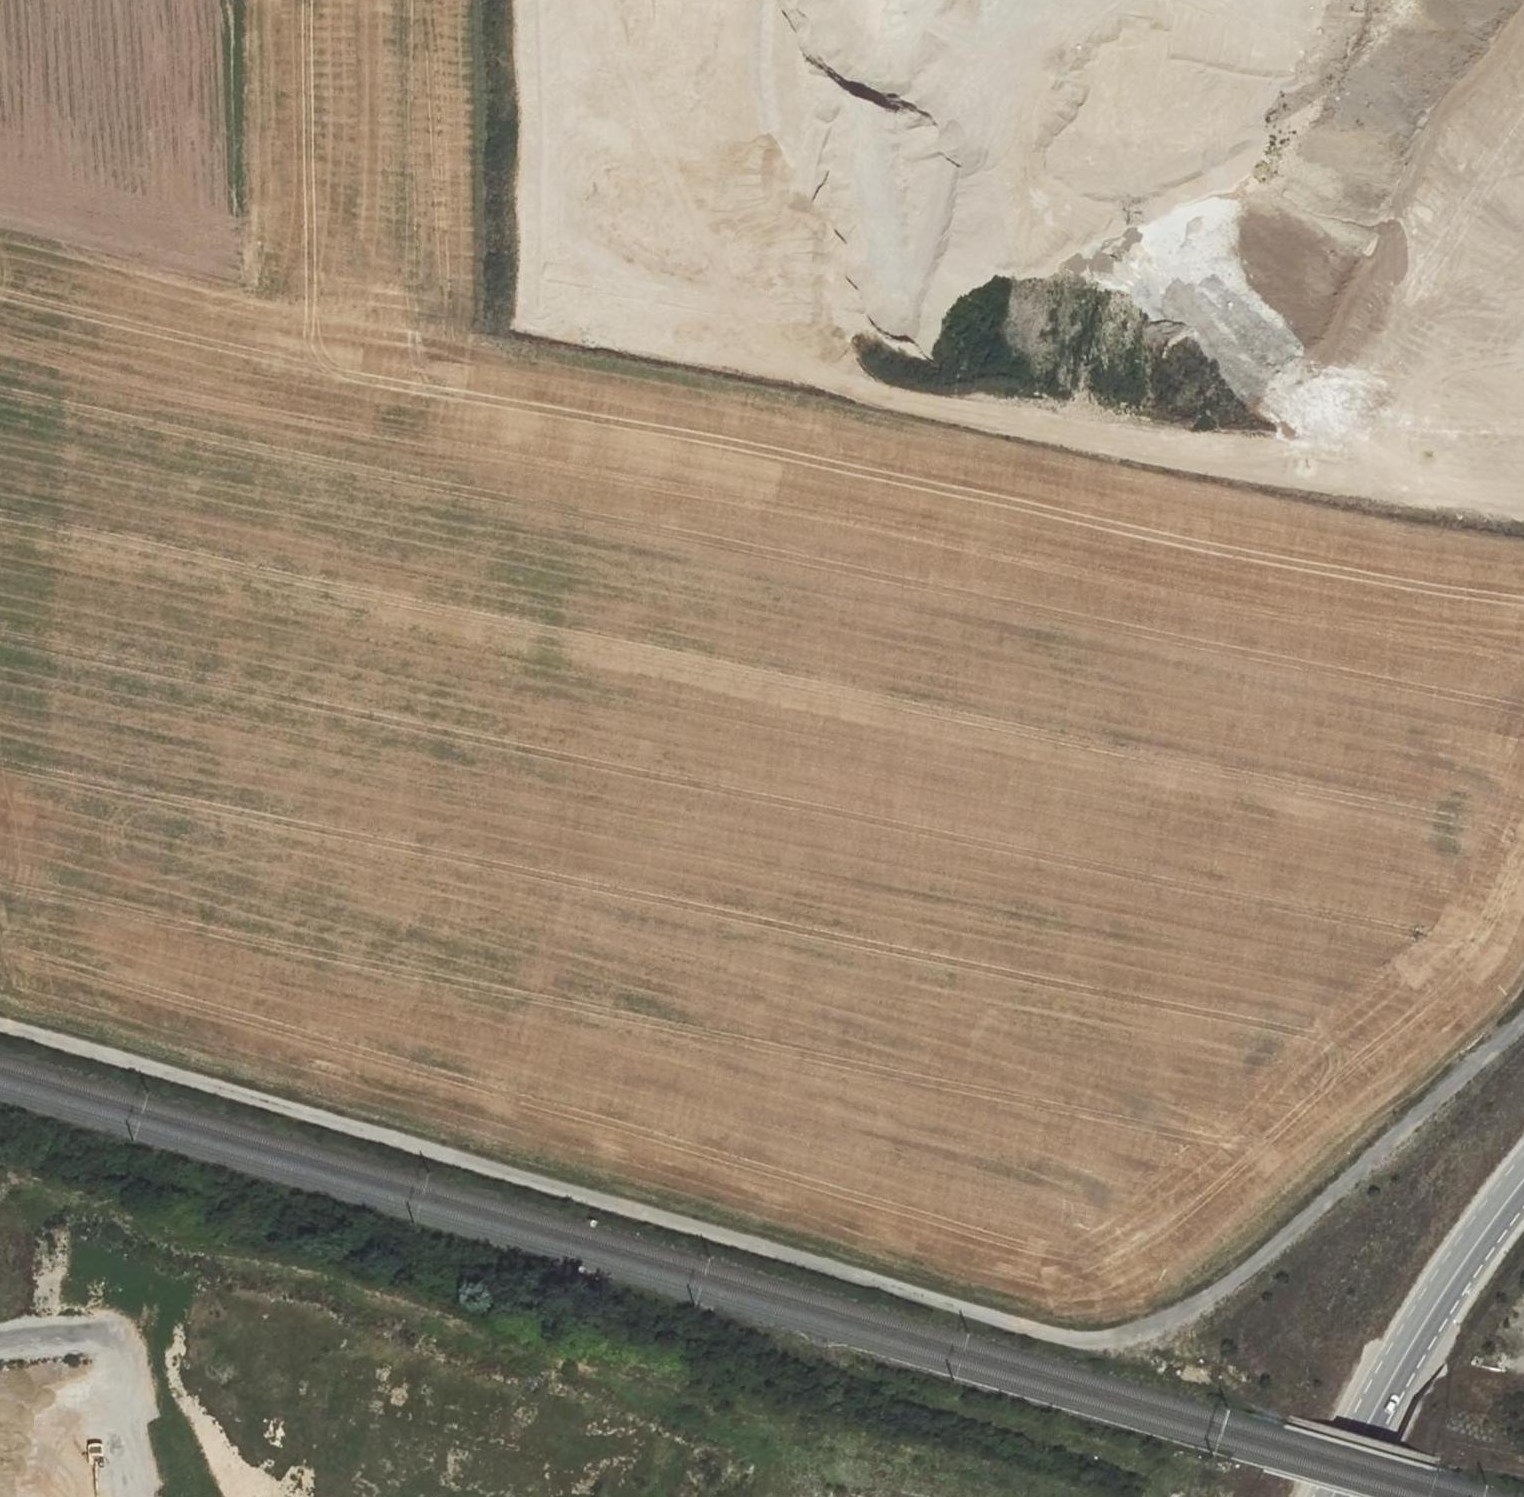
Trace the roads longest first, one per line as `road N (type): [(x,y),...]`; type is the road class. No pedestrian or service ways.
road 1 (track): [(0,1026),(1081,1343),(1166,1318),(1223,1281),(1523,1011)]
road 2 (secondary): [(1339,1496),(1441,1303),(1523,1185)]

